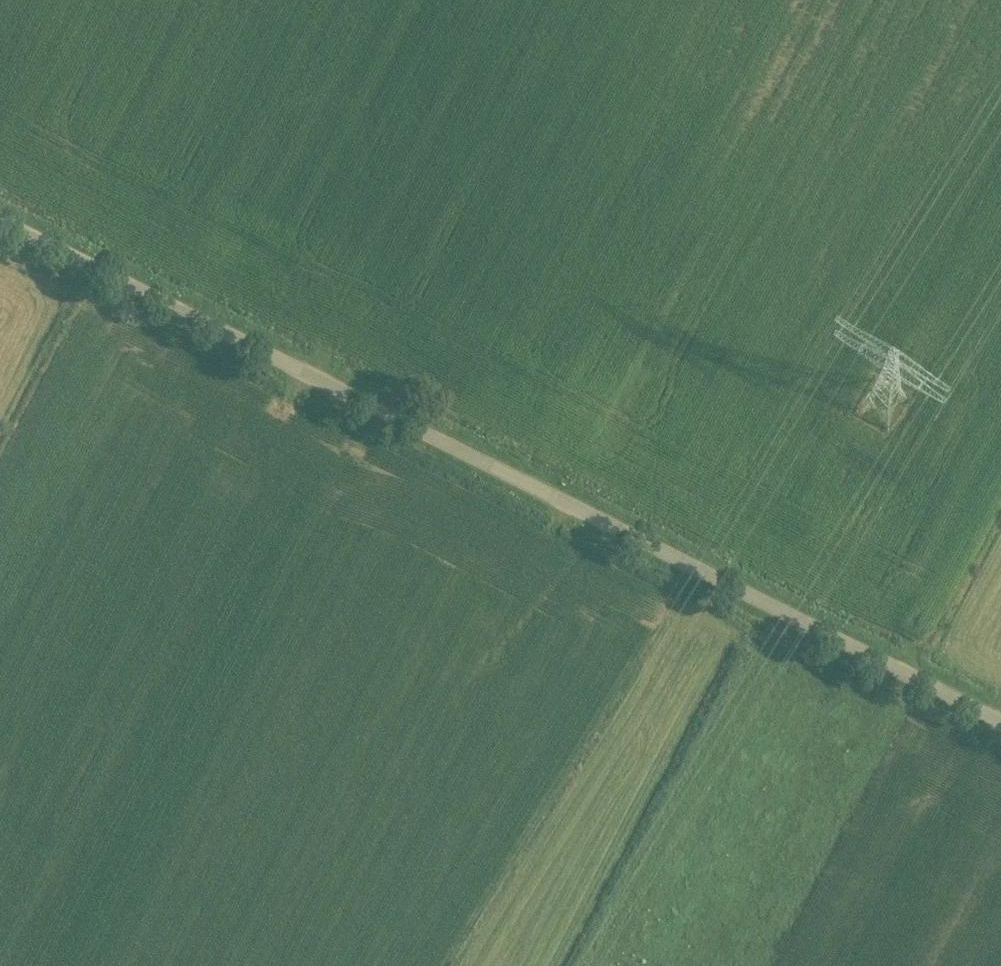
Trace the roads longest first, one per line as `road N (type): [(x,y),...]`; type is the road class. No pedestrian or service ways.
road 1 (unclassified): [(1000,724),(0,220)]
road 2 (motorway): [(812,965),(1000,662)]
road 3 (motorway): [(934,663),(745,965)]
road 4 (motorway): [(846,965),(1000,757)]
road 5 (motorway): [(1000,522),(934,663)]
road 6 (motorway): [(1000,556),(934,663)]

